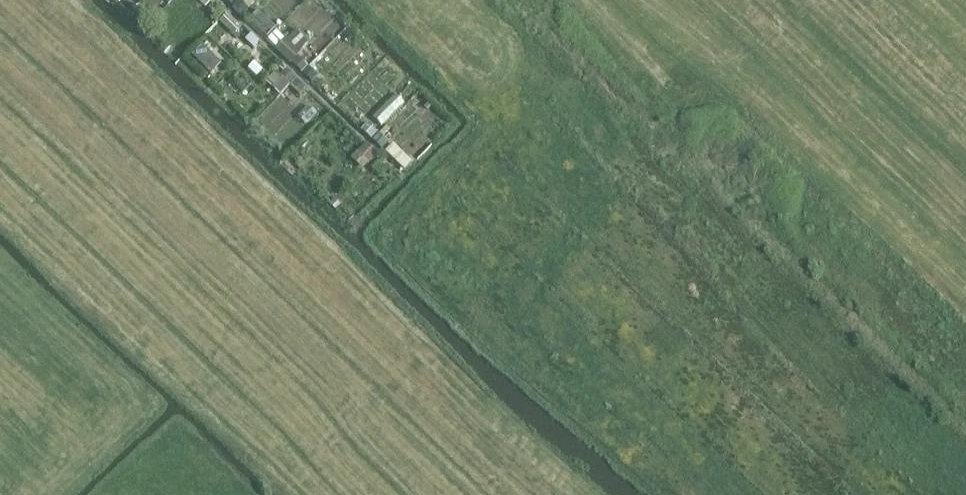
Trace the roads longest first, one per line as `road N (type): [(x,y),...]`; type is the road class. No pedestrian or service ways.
road 1 (track): [(218,0),(400,174)]

